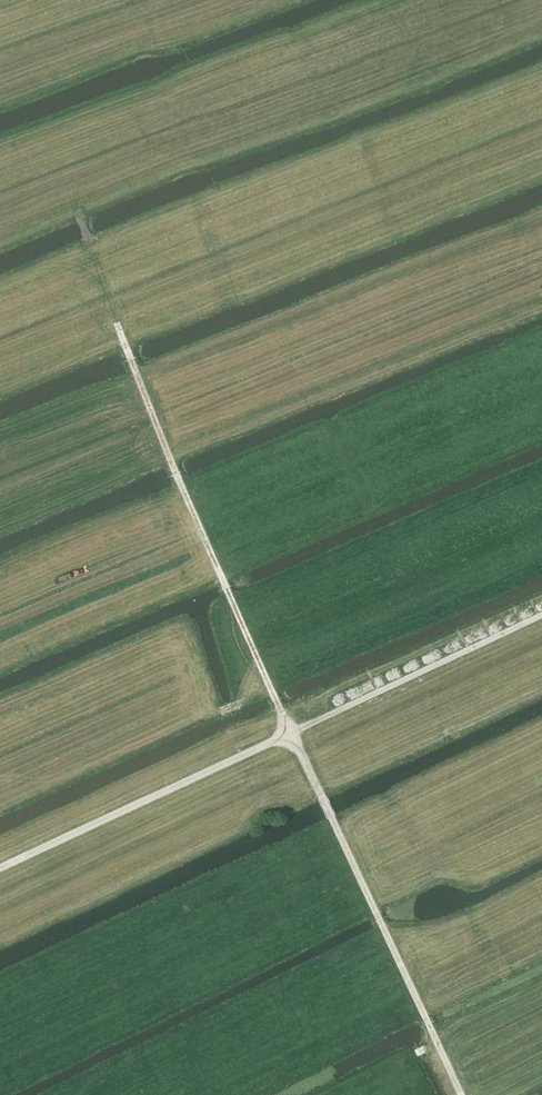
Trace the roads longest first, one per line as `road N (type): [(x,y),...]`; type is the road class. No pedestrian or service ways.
road 1 (track): [(117,327),(289,733),(461,1094)]
road 2 (track): [(541,614),(0,868)]

